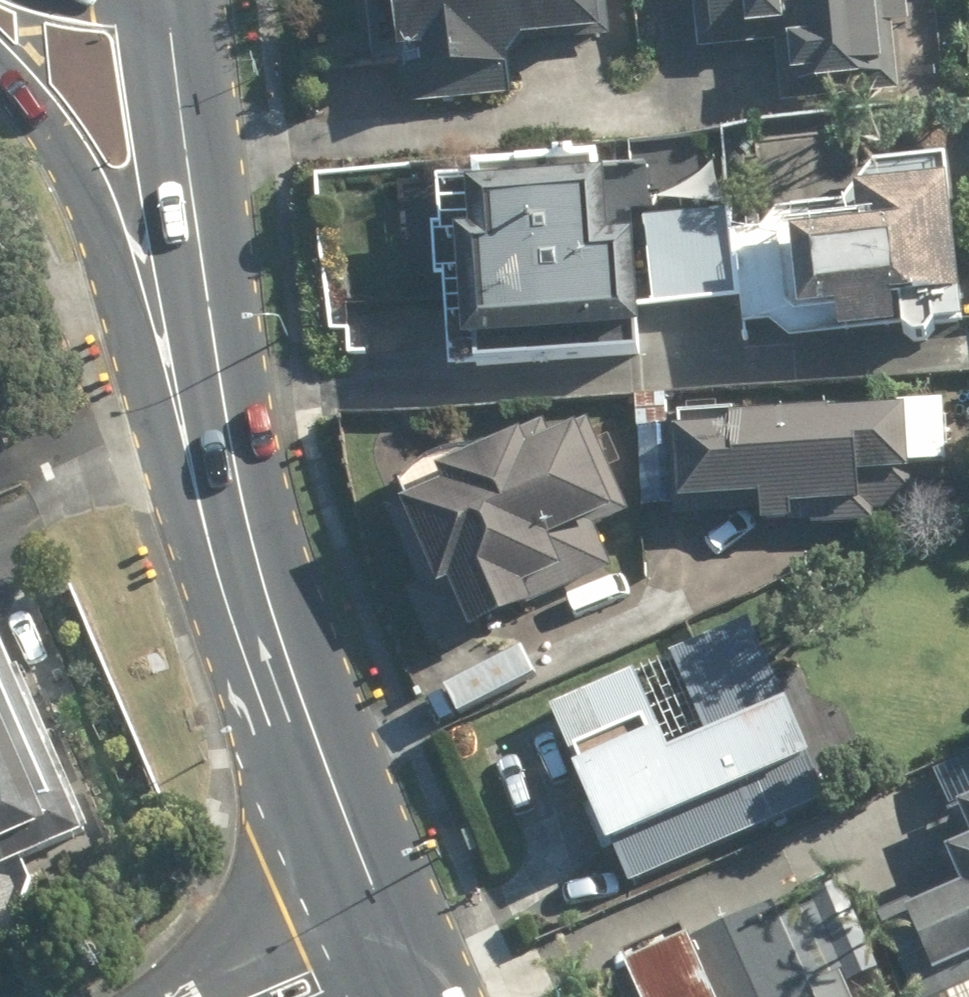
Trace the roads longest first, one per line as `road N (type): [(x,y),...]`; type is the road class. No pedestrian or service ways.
road 1 (secondary): [(231,479),(300,711),(399,951)]
road 2 (secondary): [(161,0),(231,479)]
road 3 (residential): [(231,479),(145,324),(70,159),(0,83)]

